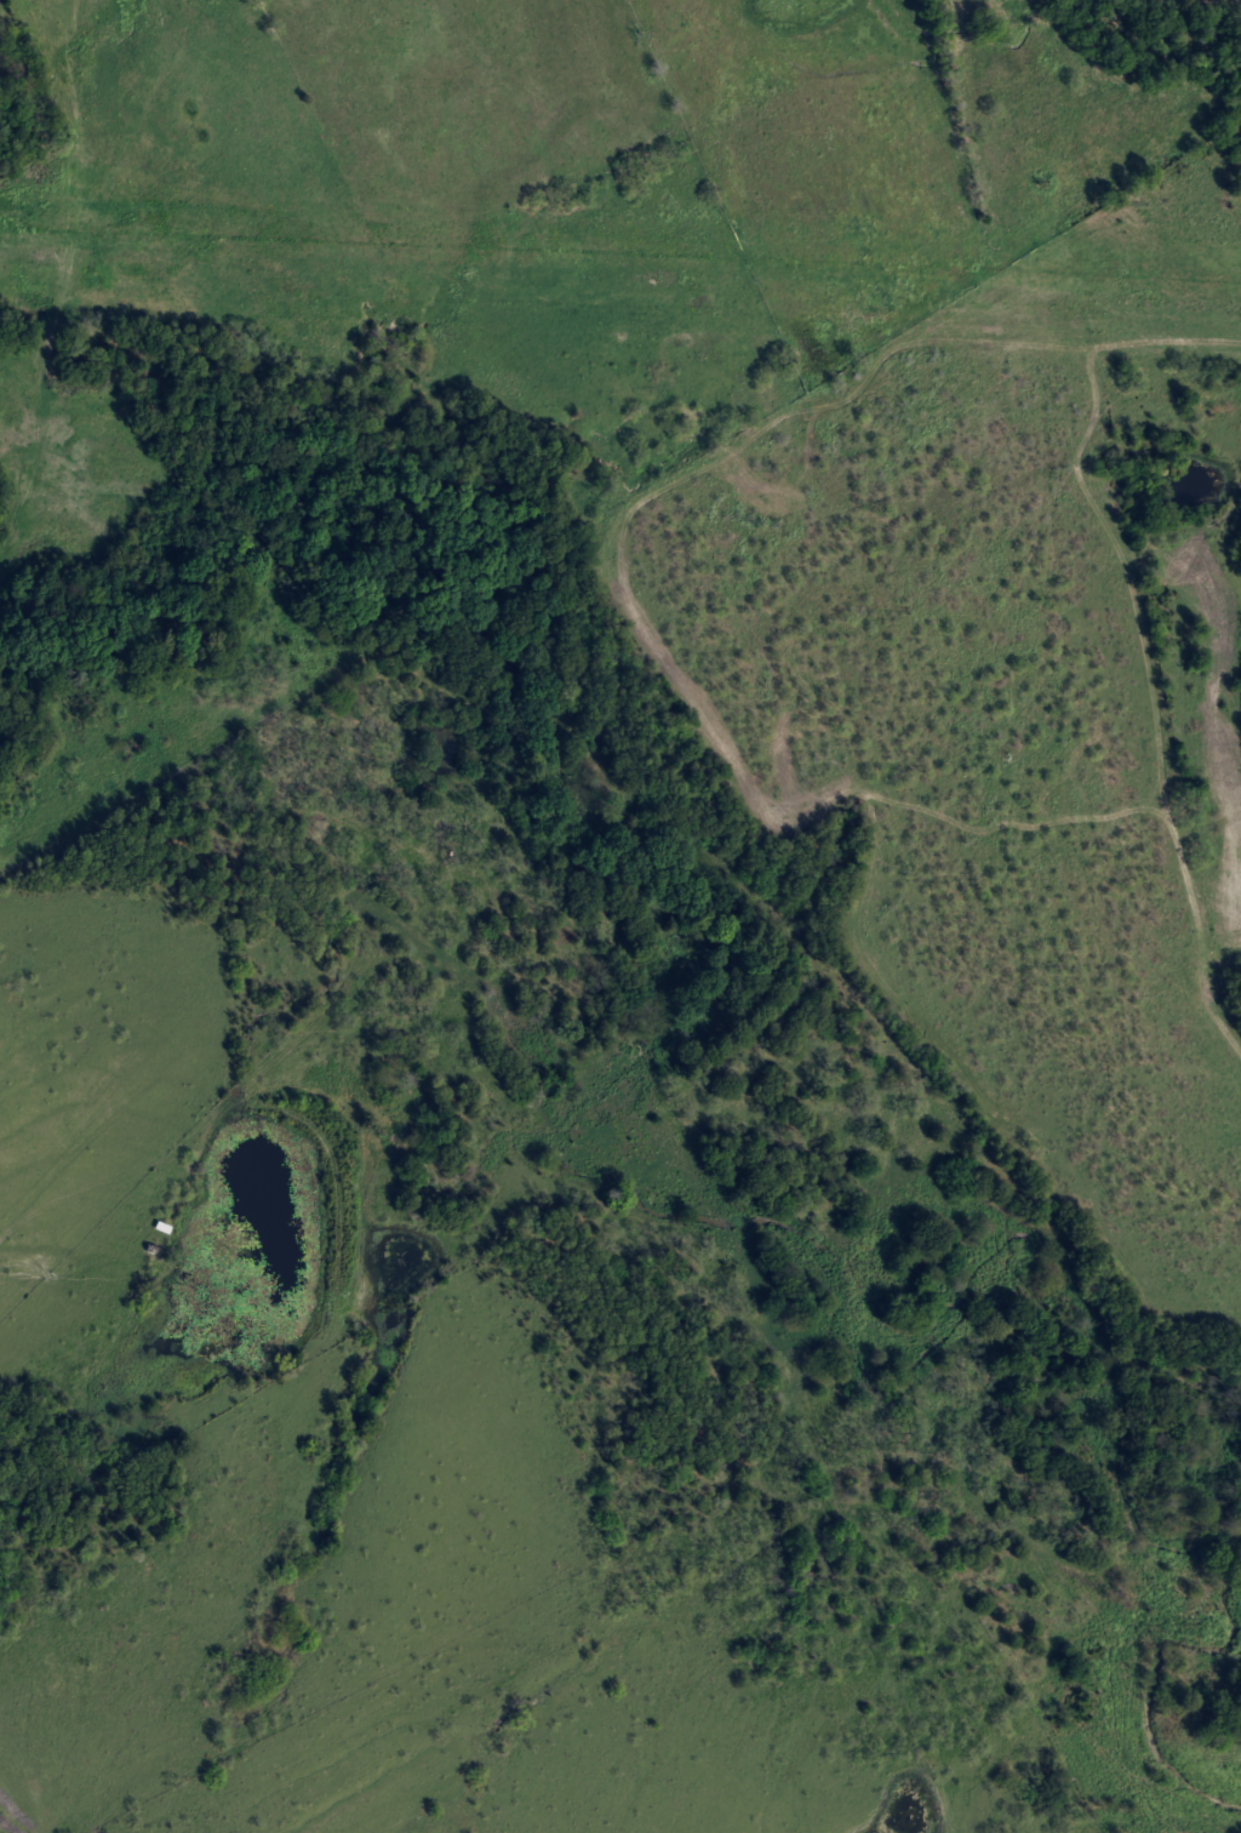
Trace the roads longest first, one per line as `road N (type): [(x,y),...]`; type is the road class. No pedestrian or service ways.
road 1 (residential): [(0,553),(28,493),(41,382),(81,247),(121,185),(177,45),(181,0)]

